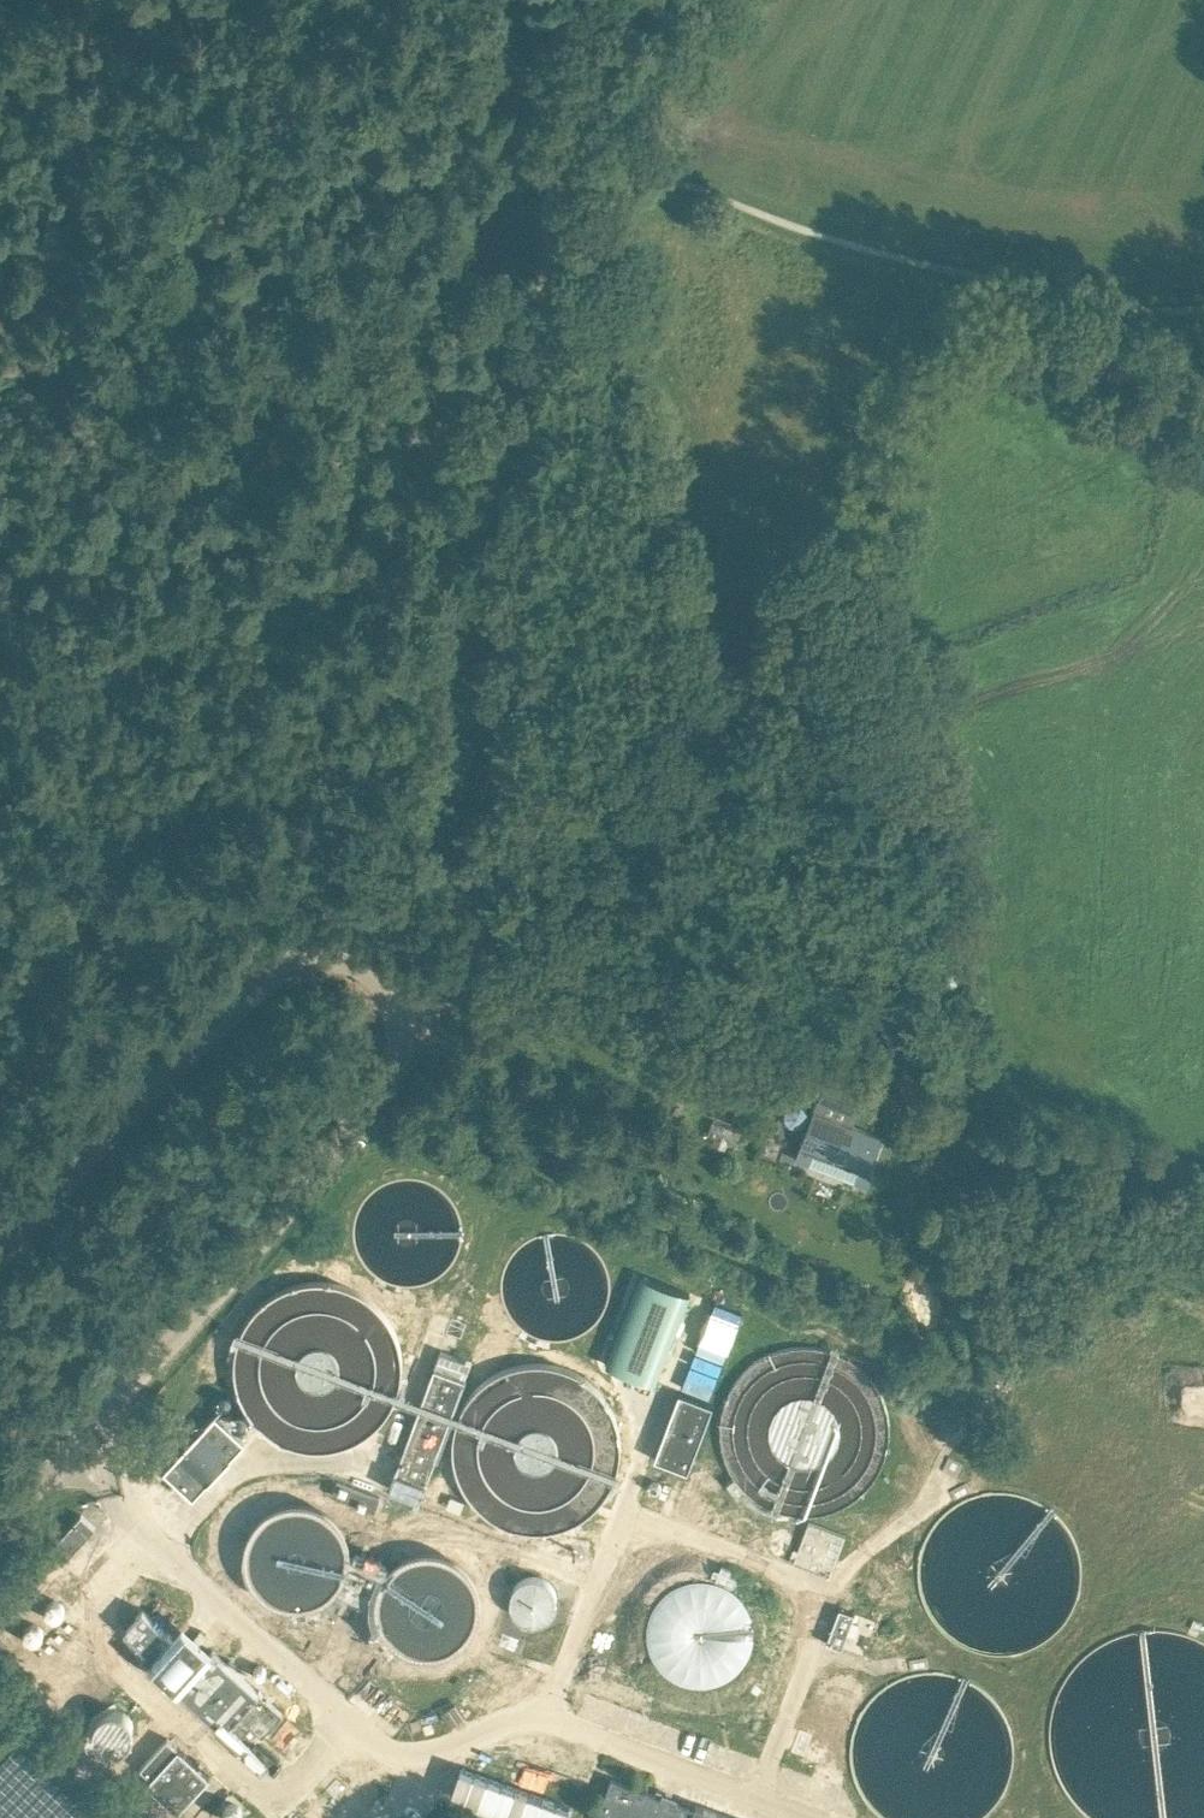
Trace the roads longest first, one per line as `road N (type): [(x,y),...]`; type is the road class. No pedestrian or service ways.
road 1 (track): [(639,0),(583,136),(495,931)]
road 2 (unclassified): [(0,1511),(208,1299),(352,1136),(412,1056),(419,1018),(405,992)]
road 3 (track): [(1203,307),(1120,304),(927,265),(805,230),(588,146)]
road 4 (unclassified): [(0,1252),(276,965),(324,948),(405,992)]

